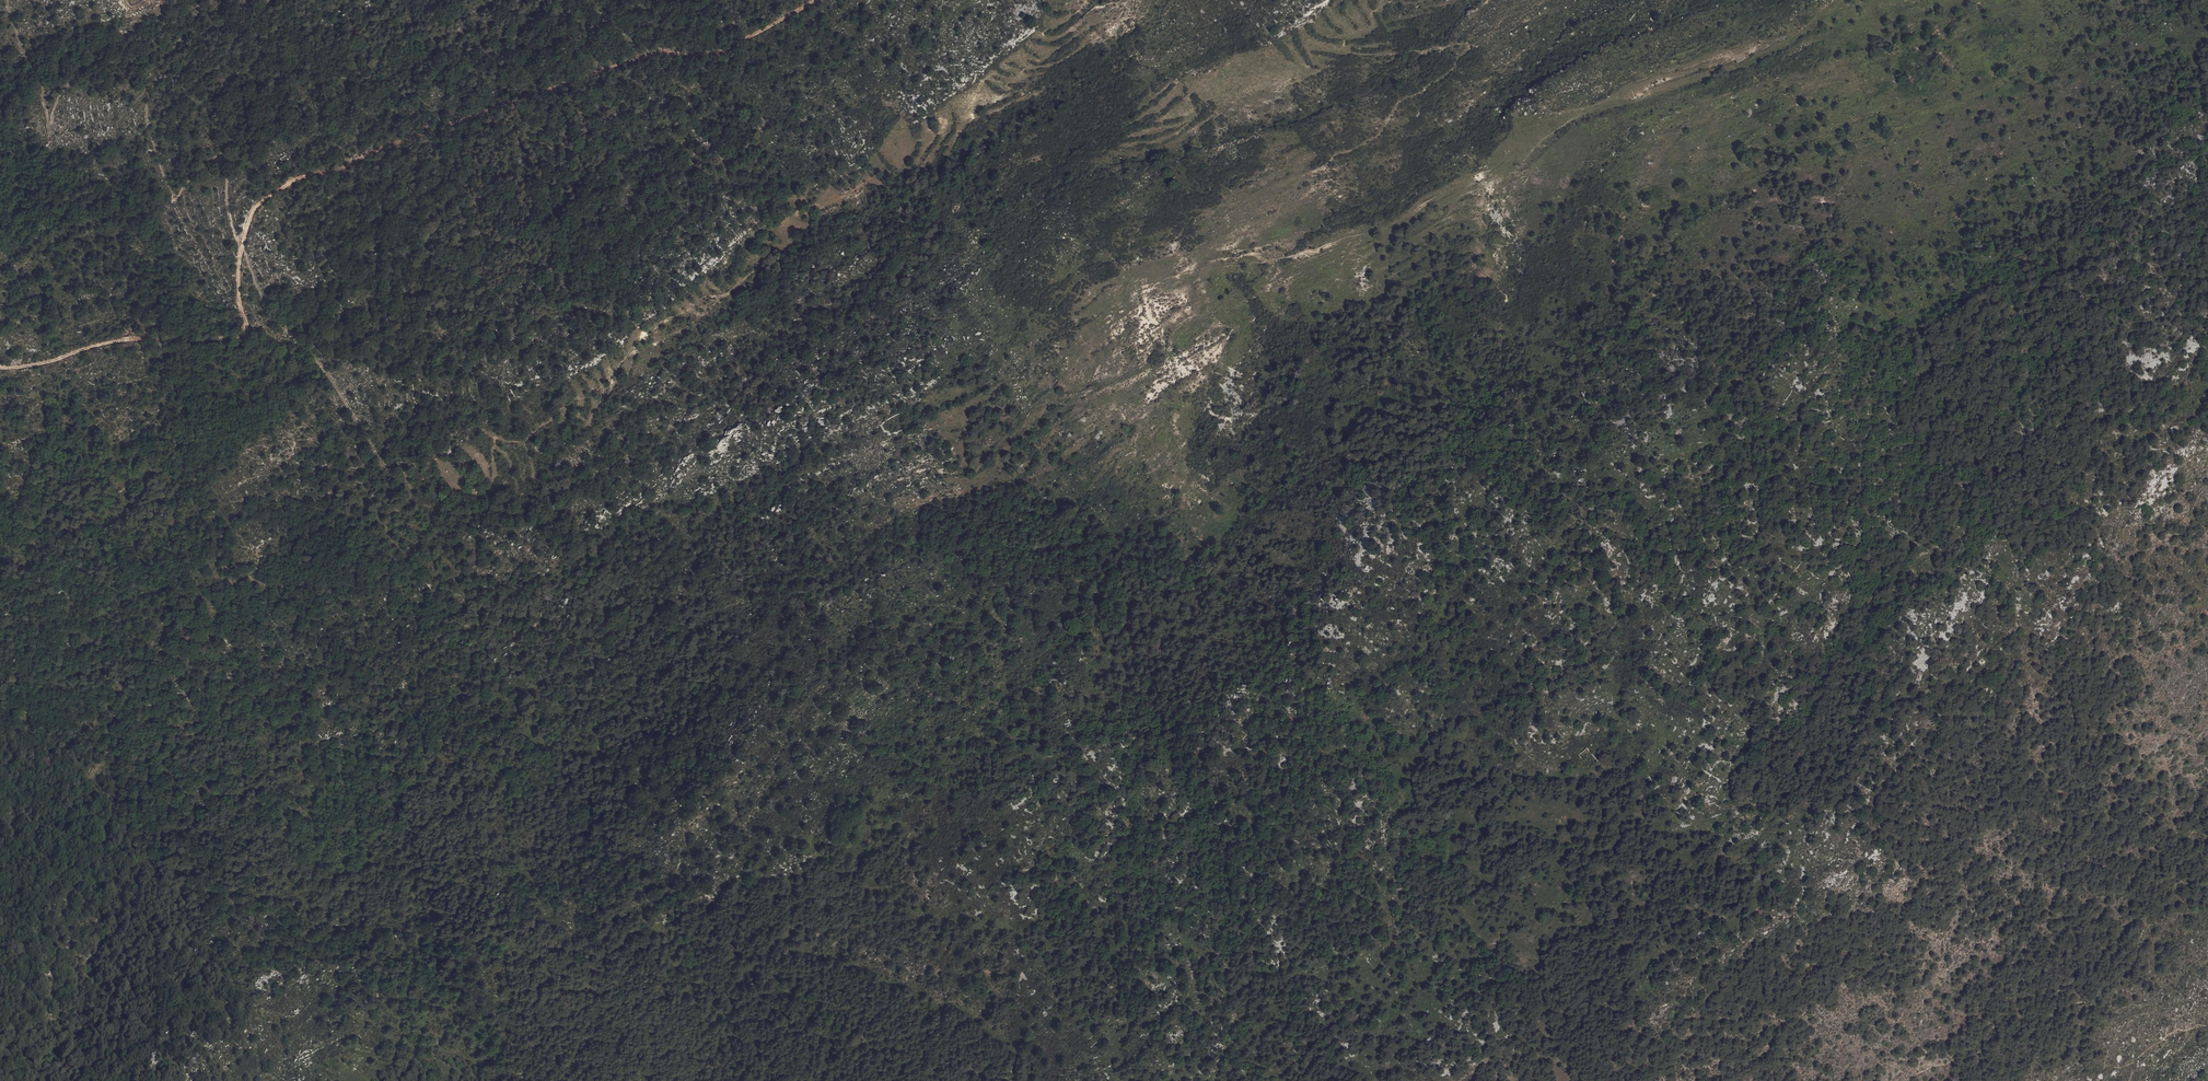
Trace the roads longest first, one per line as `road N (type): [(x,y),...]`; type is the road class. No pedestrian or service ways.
road 1 (track): [(242,249),(253,209),(300,178),(337,172),(370,151),(654,50),(718,52),(812,0)]
road 2 (track): [(0,367),(123,340),(234,340),(247,331),(238,283),(242,249)]

